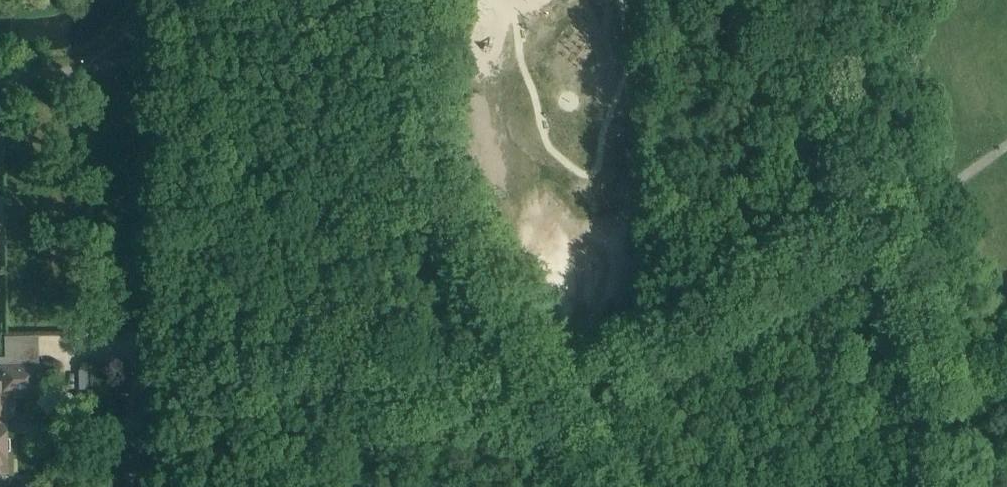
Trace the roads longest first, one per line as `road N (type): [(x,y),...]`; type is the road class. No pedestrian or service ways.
road 1 (unclassified): [(185,486),(186,0)]

